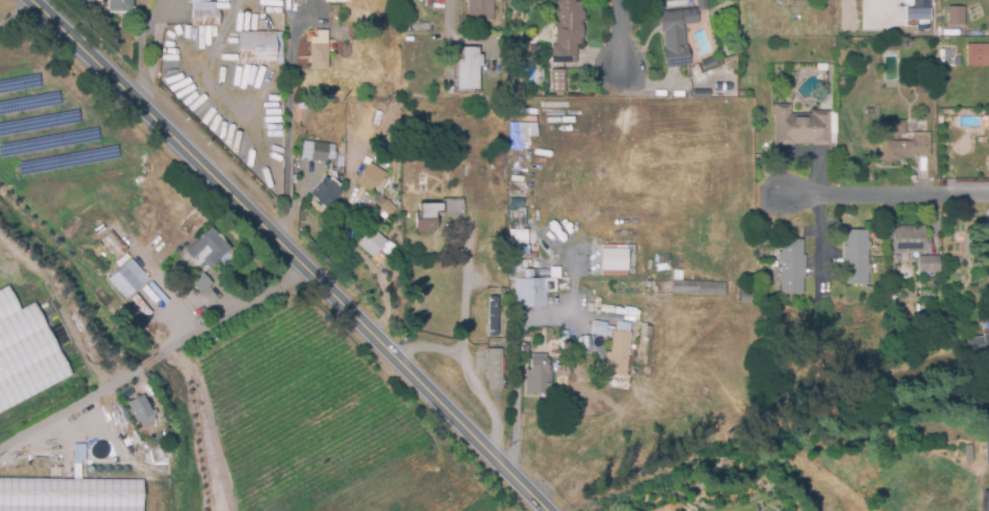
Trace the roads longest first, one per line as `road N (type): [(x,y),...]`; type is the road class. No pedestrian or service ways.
road 1 (primary): [(551,510),(319,272),(26,0)]
road 2 (residential): [(319,272),(0,450)]
road 3 (residential): [(783,194),(988,194)]
road 4 (residential): [(783,194),(777,353)]

